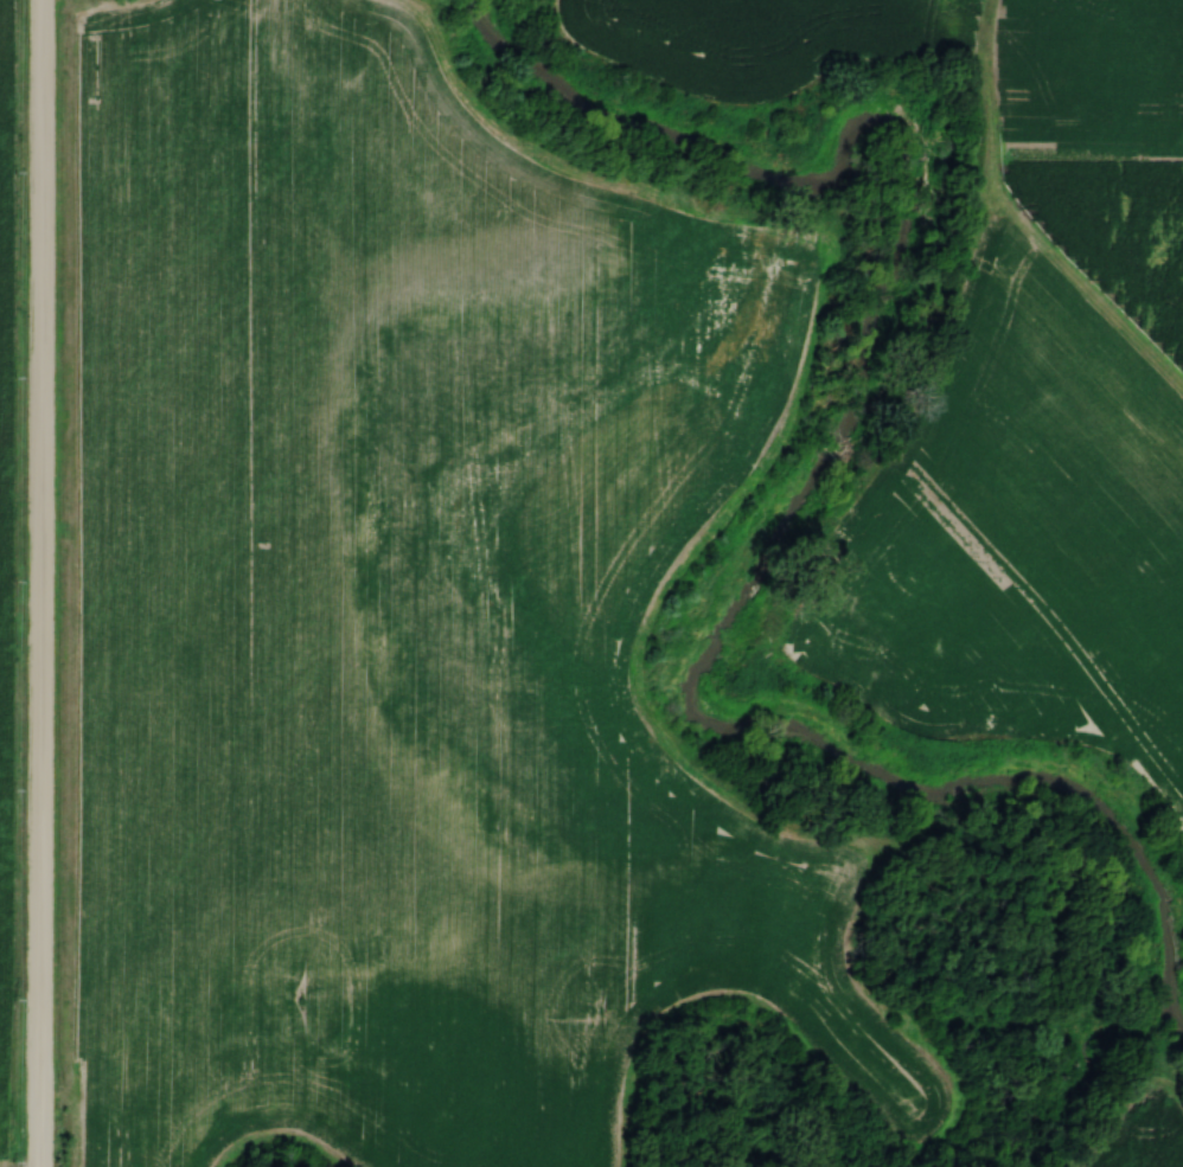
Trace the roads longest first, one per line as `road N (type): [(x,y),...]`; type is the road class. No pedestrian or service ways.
road 1 (residential): [(44,1166),(45,0)]

